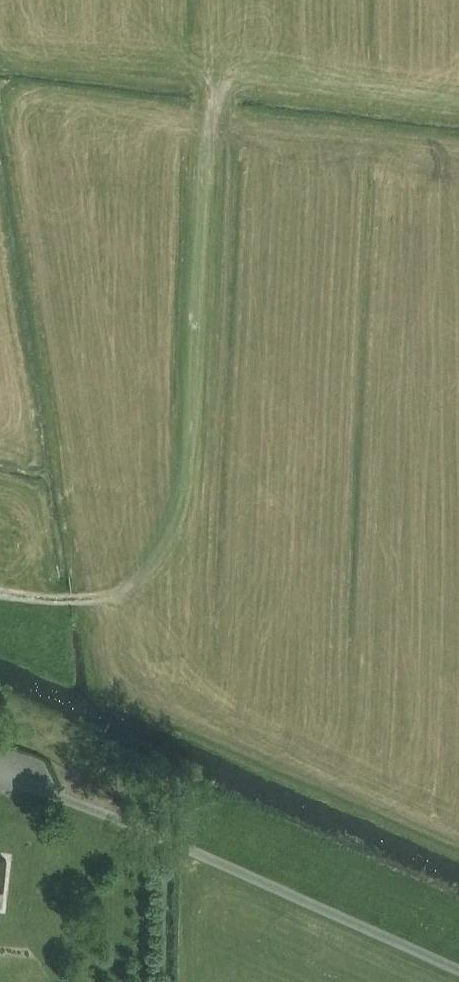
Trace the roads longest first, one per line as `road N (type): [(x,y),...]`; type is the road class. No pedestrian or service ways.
road 1 (unclassified): [(458,971),(30,784)]

